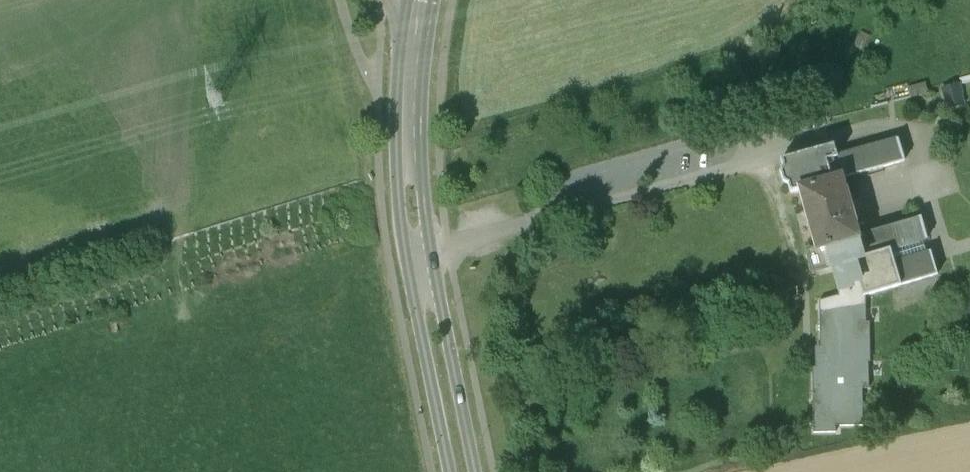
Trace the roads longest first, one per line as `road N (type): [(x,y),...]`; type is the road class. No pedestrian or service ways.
road 1 (primary): [(463,471),(412,206),(409,123),(420,0)]

